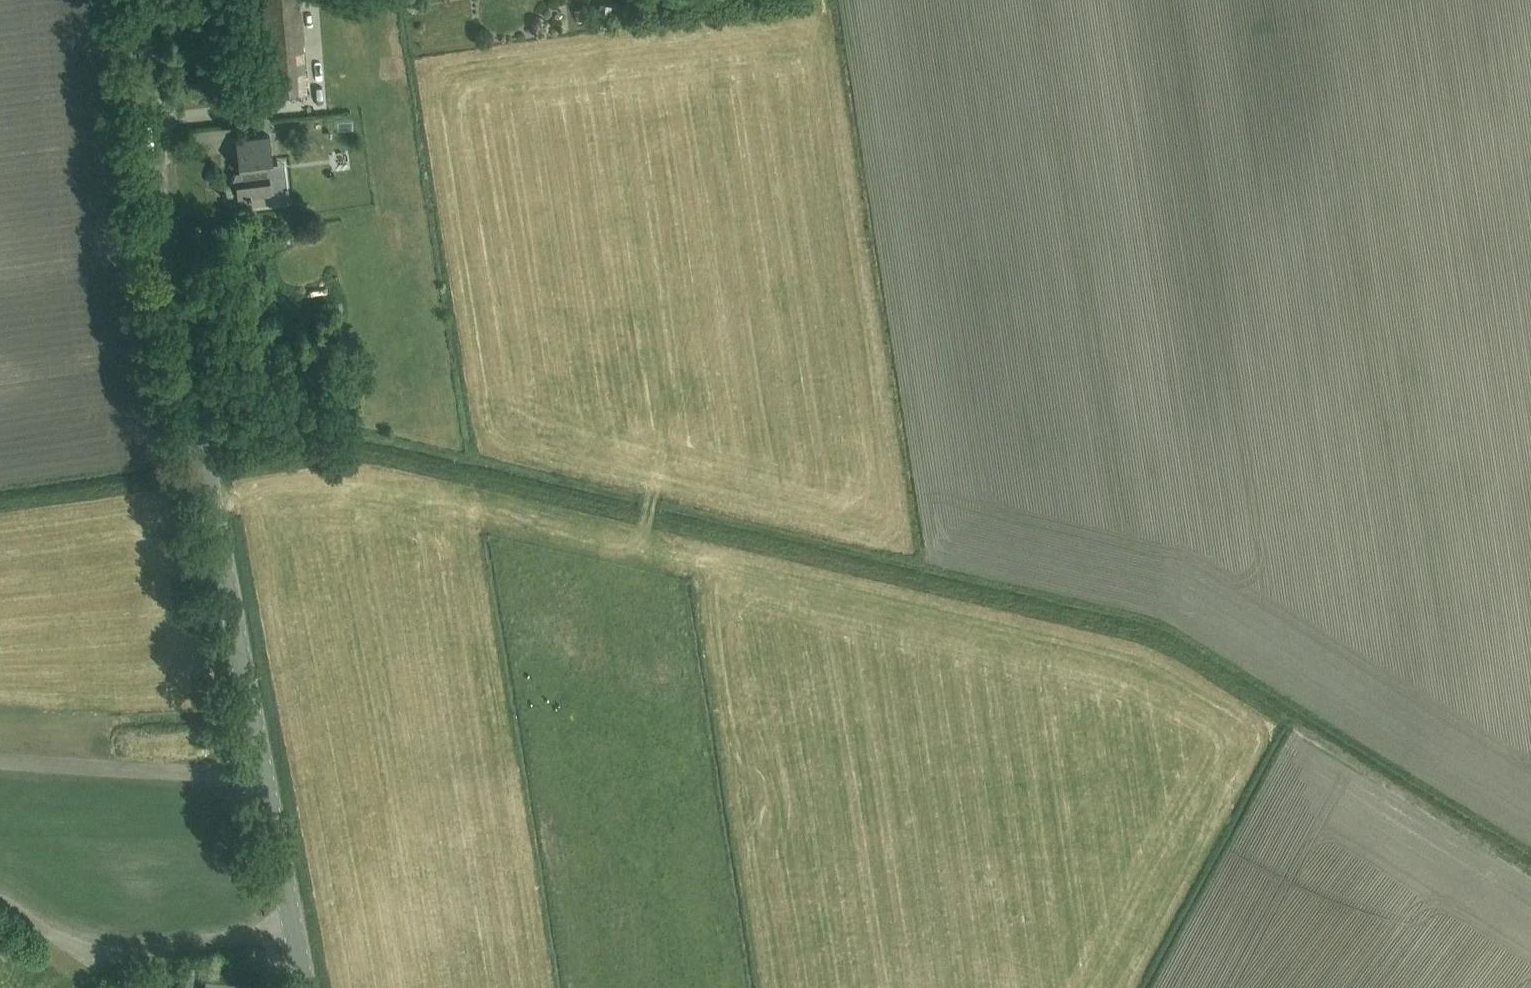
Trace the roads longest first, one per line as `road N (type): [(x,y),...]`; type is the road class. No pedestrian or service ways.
road 1 (tertiary): [(306,987),(173,318),(139,0)]

